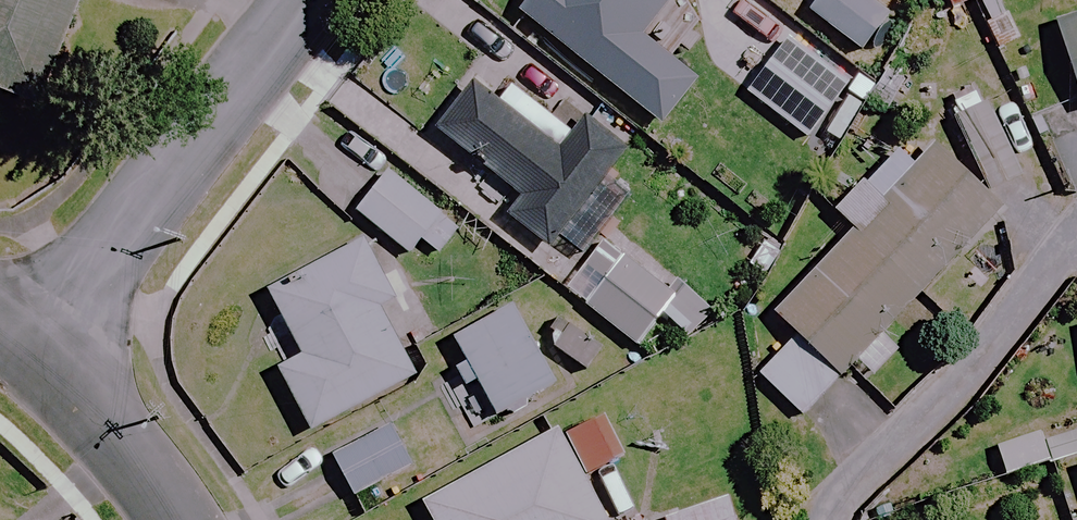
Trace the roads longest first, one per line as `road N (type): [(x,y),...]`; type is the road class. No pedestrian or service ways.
road 1 (residential): [(302,0),(31,354)]
road 2 (residential): [(31,354),(149,479),(175,519)]

